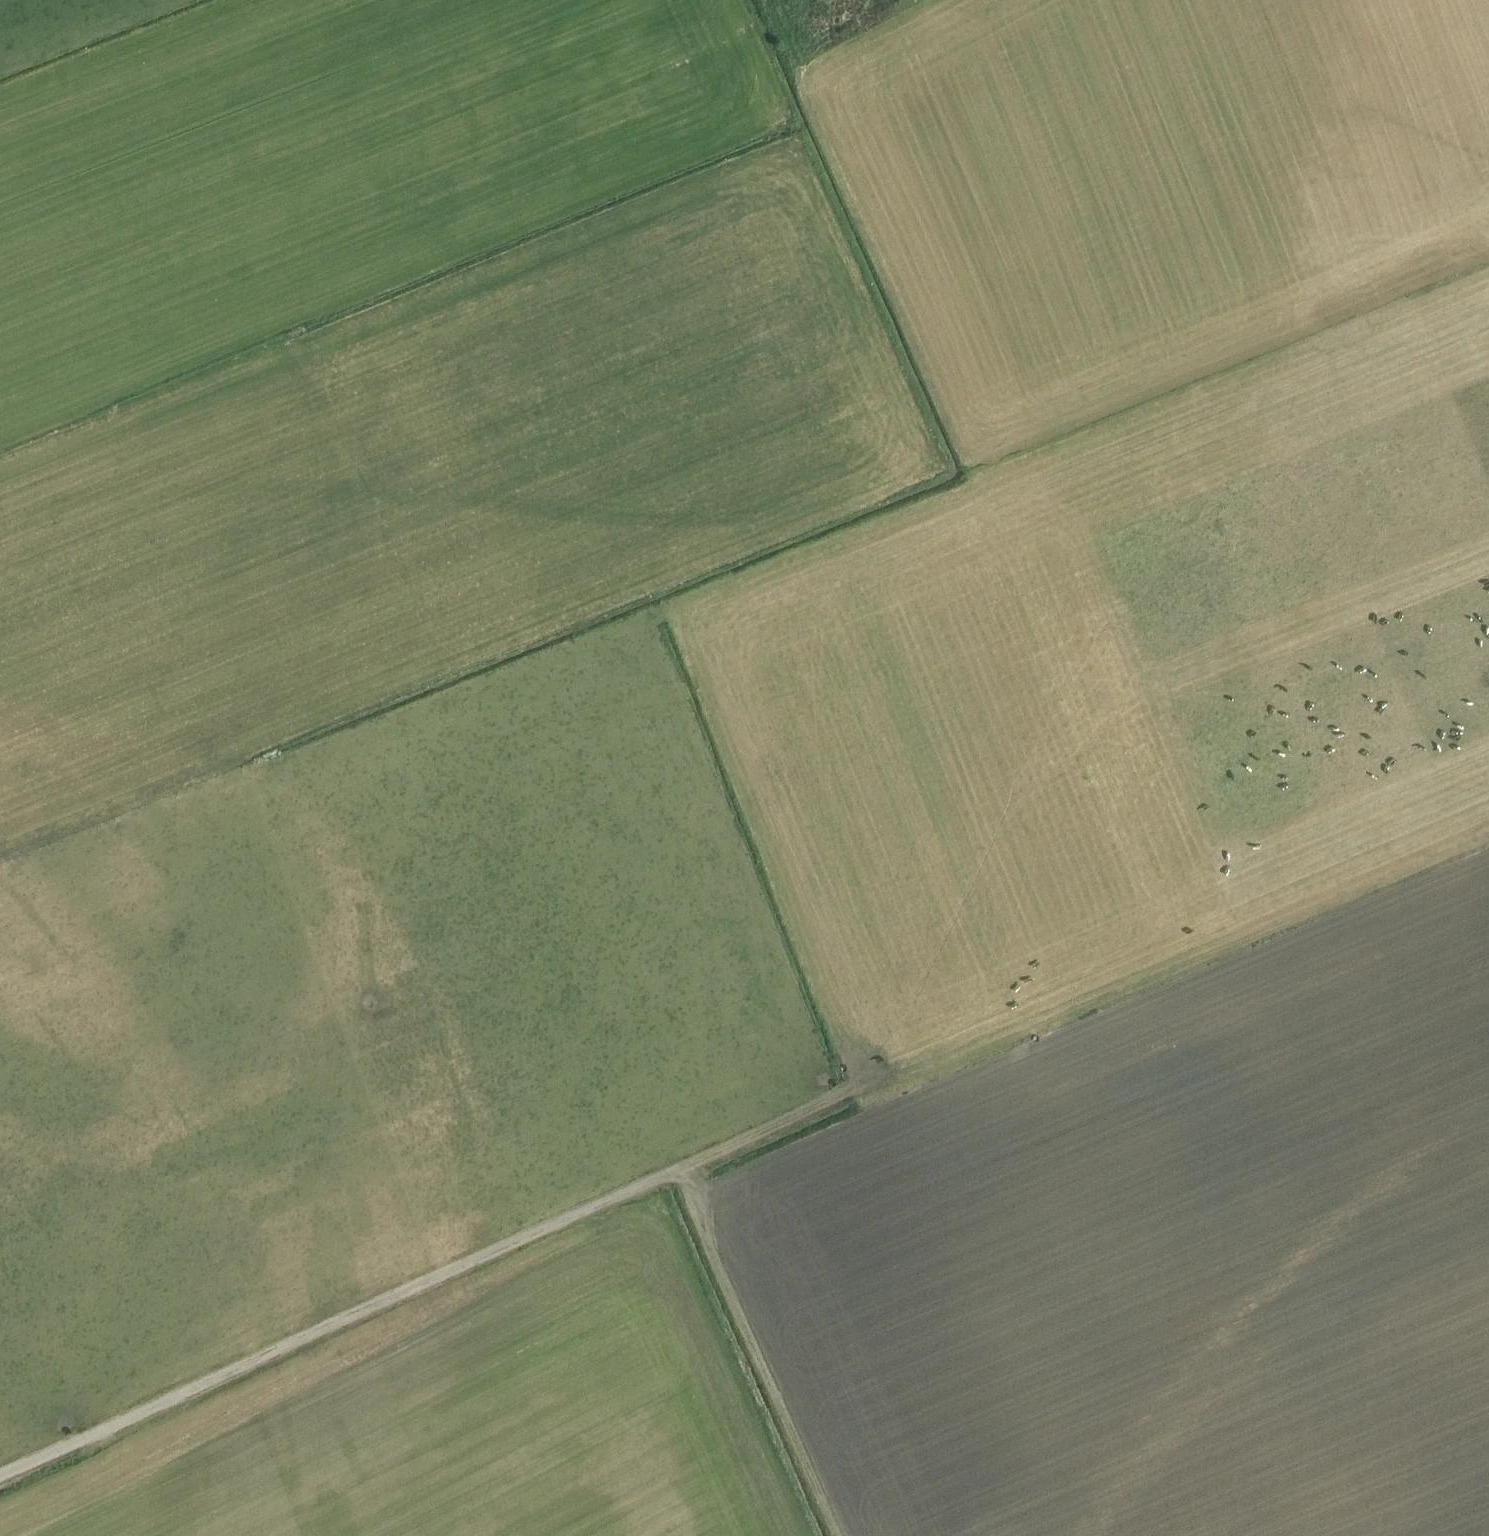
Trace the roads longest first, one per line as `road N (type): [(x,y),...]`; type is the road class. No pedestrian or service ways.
road 1 (track): [(0,1477),(846,1095)]
road 2 (track): [(687,1167),(718,1269),(833,1535)]

